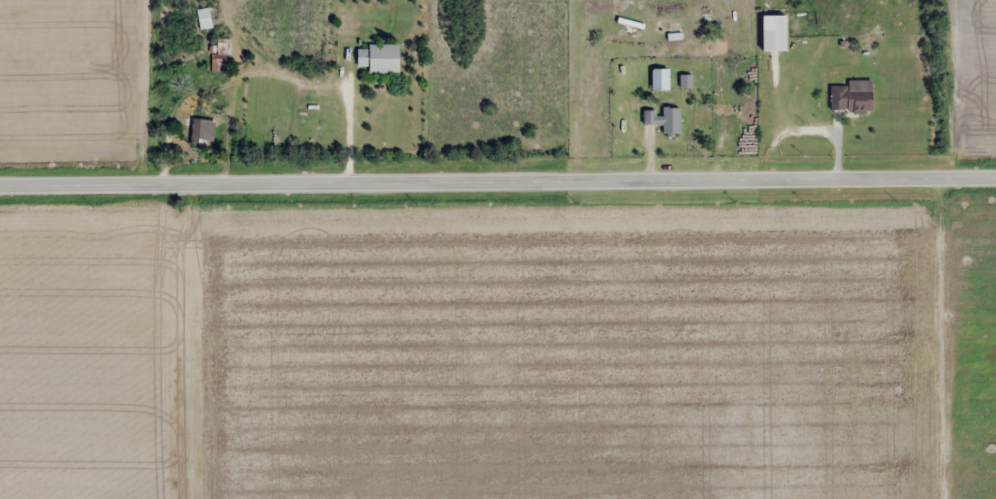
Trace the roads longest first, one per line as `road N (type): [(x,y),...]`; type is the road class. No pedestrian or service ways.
road 1 (tertiary): [(0,184),(995,182)]
road 2 (residential): [(147,498),(157,184),(151,0)]
road 3 (residential): [(949,182),(943,0)]

